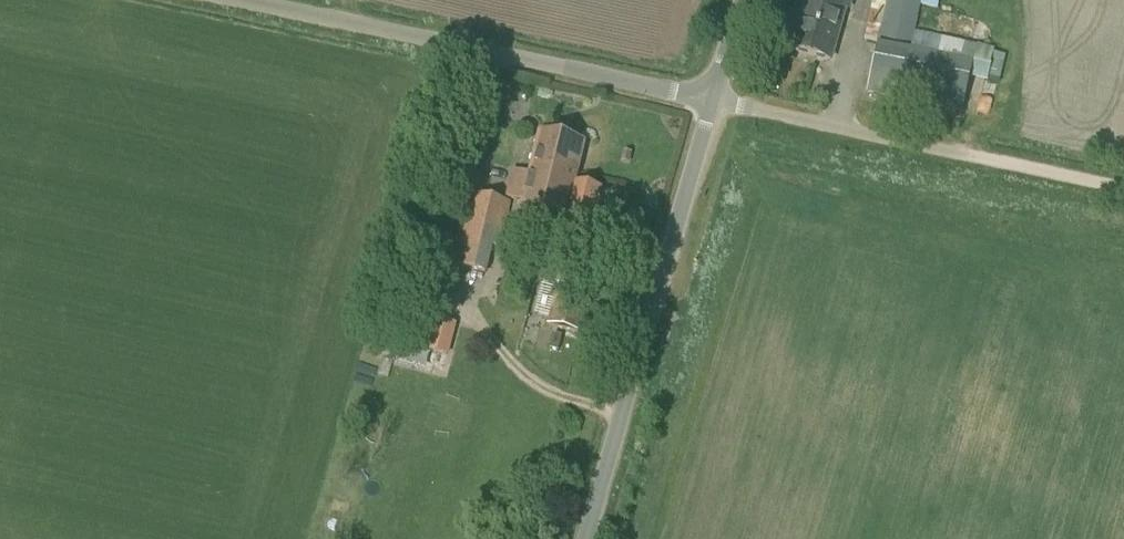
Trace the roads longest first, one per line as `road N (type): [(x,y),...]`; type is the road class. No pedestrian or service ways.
road 1 (unclassified): [(240,0),(712,100)]
road 2 (tertiary): [(584,538),(712,100)]
road 3 (track): [(712,100),(1123,192)]

